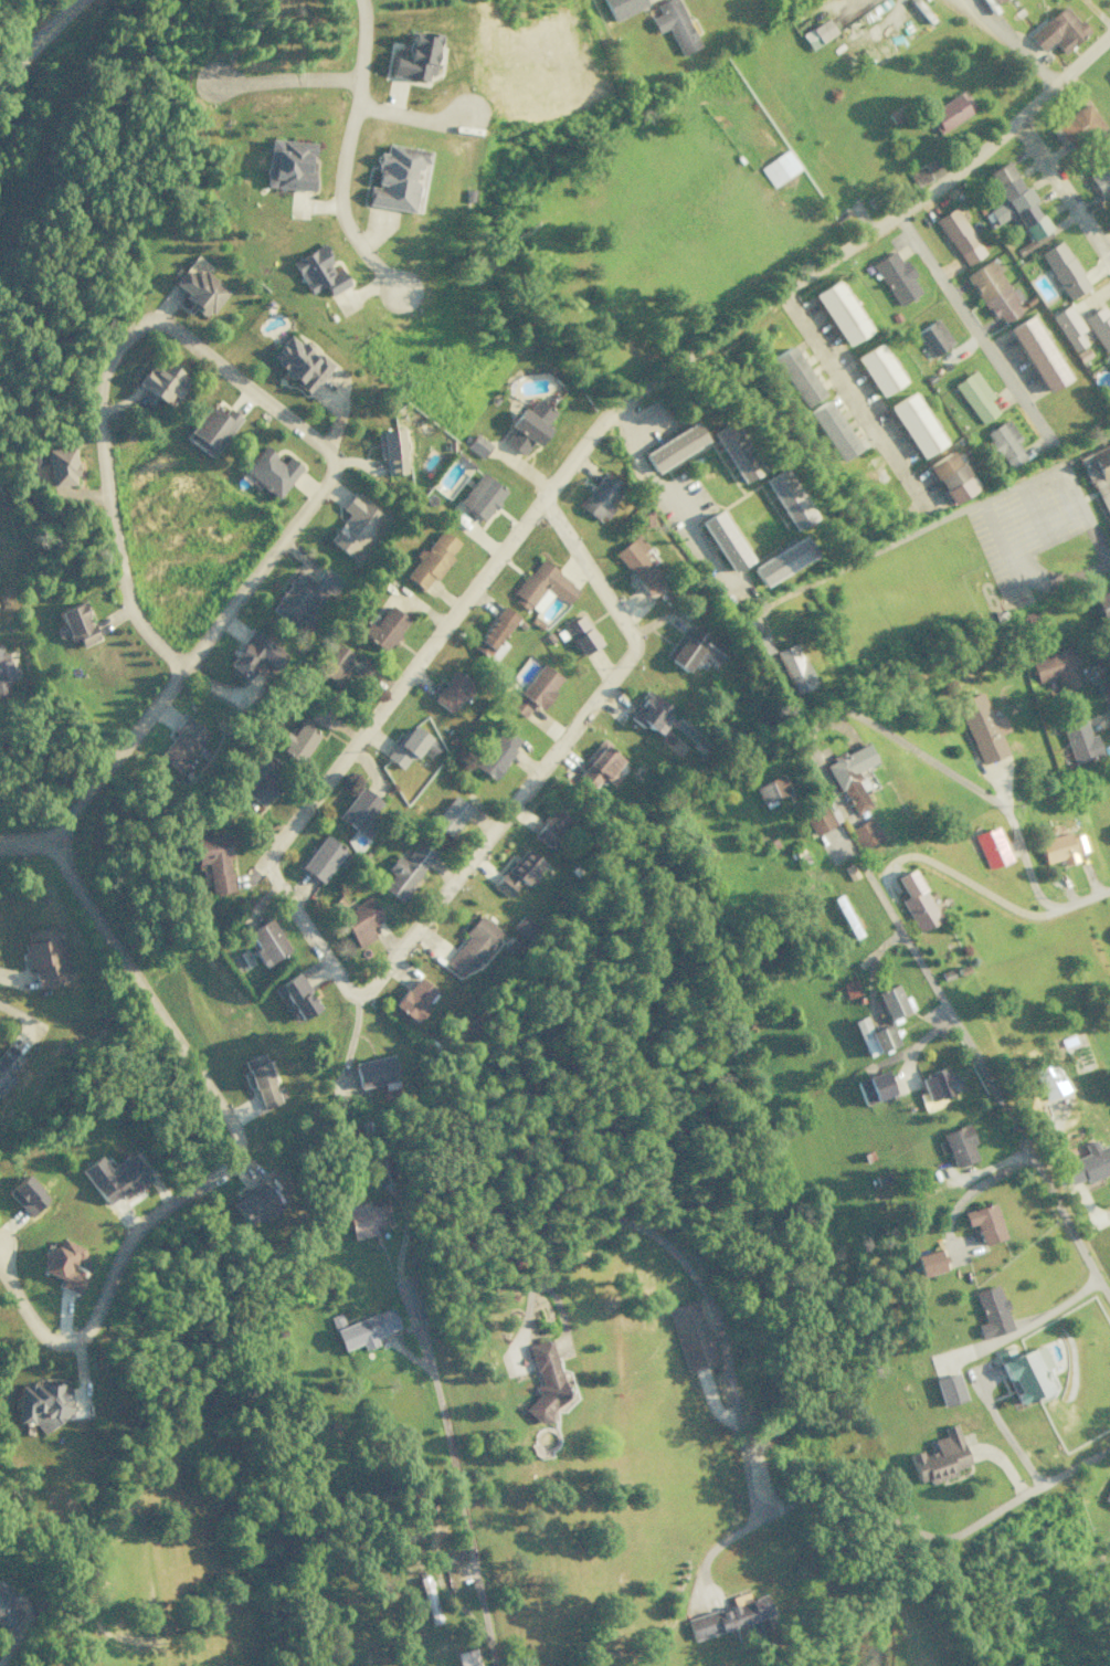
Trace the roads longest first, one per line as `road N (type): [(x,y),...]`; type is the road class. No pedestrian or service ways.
road 1 (residential): [(497,555),(545,498),(632,637),(631,652),(364,995),(352,998),(269,872),(269,854),(497,555)]
road 2 (residential): [(182,667),(147,634),(125,595),(104,476),(102,380),(125,337),(145,321),(183,337),(326,452),(332,468),(329,478),(72,811),(60,843)]
road 3 (residential): [(532,1266),(540,1230),(571,1215),(628,1222),(658,1237),(708,1303),(746,1487),(759,1508),(842,1489),(943,1538),(1109,1448)]
road 4 (residential): [(60,843),(63,866),(97,926),(210,1093),(235,1145),(222,1171),(129,1240),(81,1336),(59,1342),(33,1327),(0,1265)]
road 5 (residential): [(1109,1303),(864,871)]
road 6 (residential): [(612,410),(897,214),(1015,123)]
road 7 (residential): [(852,821),(807,729),(822,713),(846,710),(1001,805),(1034,893),(1058,908)]
road 8 (residential): [(494,1665),(405,1282)]
road 9 (residential): [(360,0),(340,208),(361,249),(398,291)]
road 10 (residential): [(897,214),(1051,445)]
road 11 (residential): [(924,507),(782,288)]
road 12 (residential): [(881,871),(894,857),(918,856),(1029,914),(1109,889)]
road 13 (residential): [(1015,123),(1109,264)]
road 14 (residential): [(357,81),(211,78)]
road 15 (residential): [(1015,123),(1109,37)]

